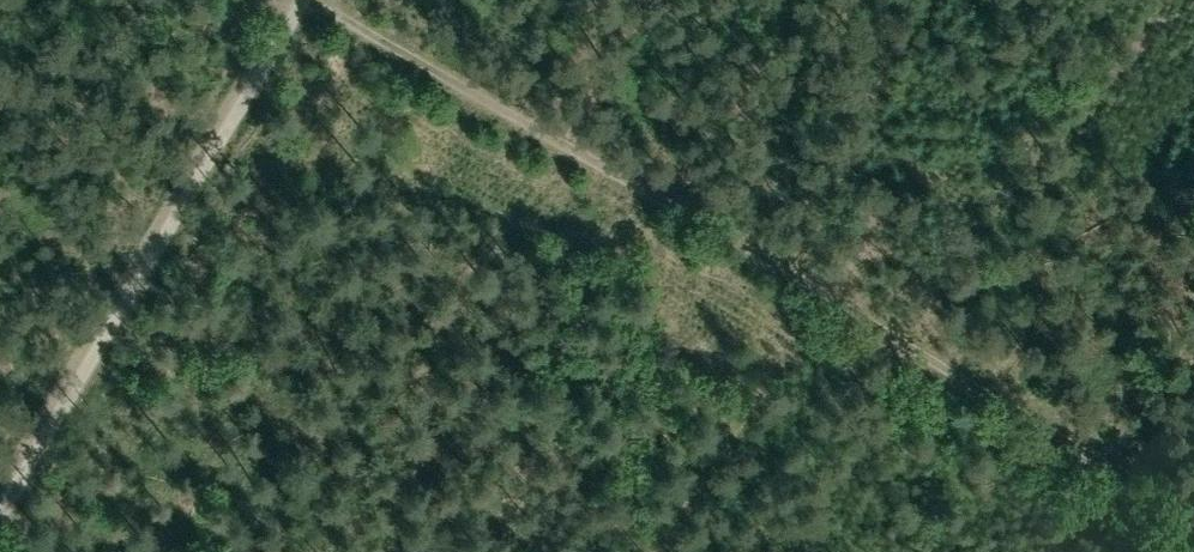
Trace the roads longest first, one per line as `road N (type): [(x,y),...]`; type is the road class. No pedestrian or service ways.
road 1 (track): [(1193,513),(315,0)]
road 2 (track): [(645,551),(809,283)]

